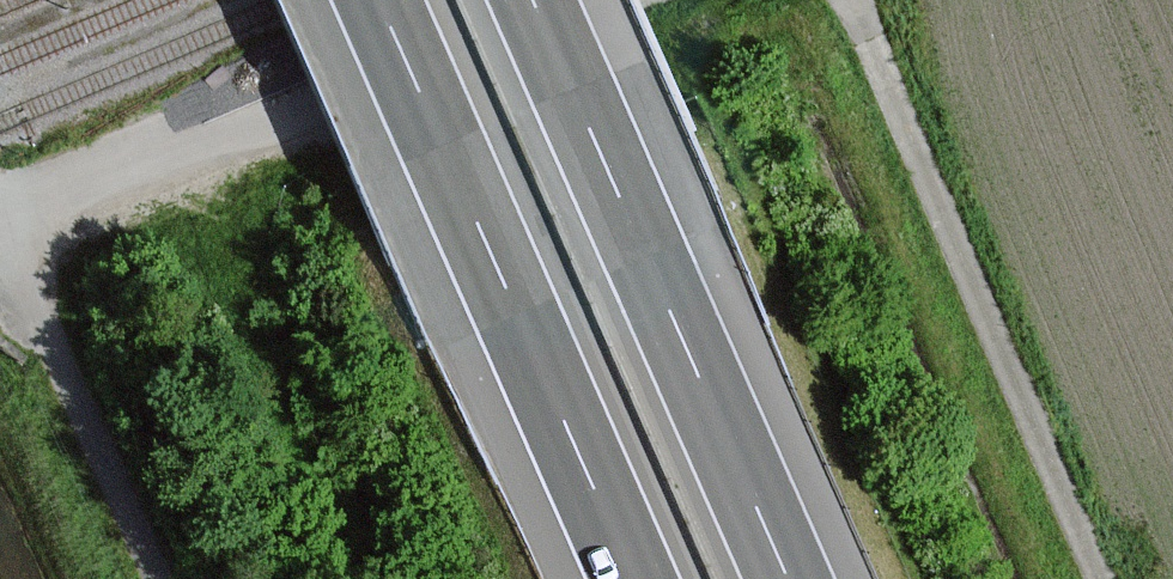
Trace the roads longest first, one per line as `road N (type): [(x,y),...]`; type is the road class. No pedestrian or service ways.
road 1 (motorway): [(793,578),(538,0)]
road 2 (motorway): [(381,0),(634,578)]
road 3 (track): [(1103,578),(853,0)]

